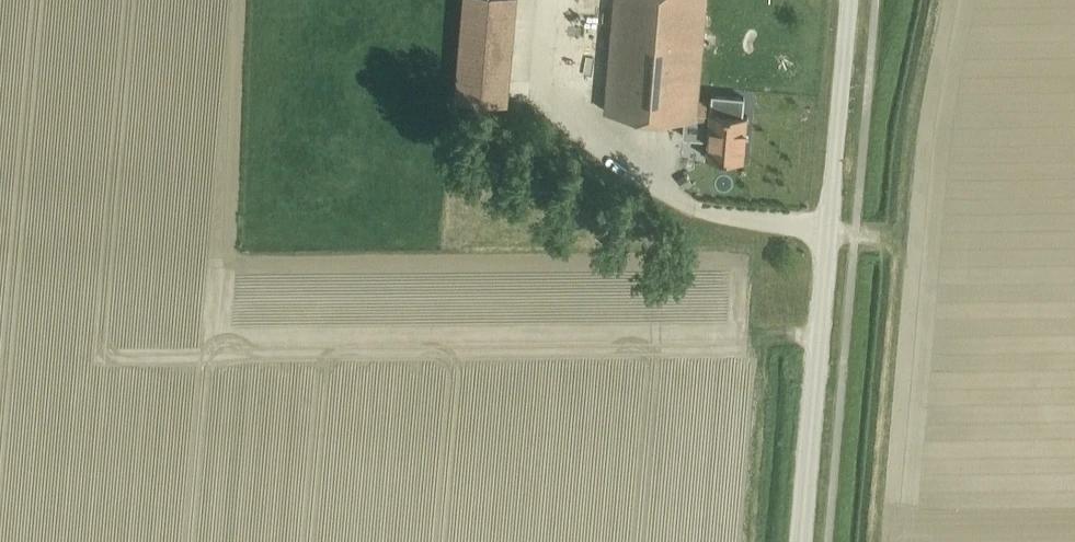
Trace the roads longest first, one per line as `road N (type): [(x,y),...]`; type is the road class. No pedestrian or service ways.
road 1 (unclassified): [(805,541),(857,0)]

